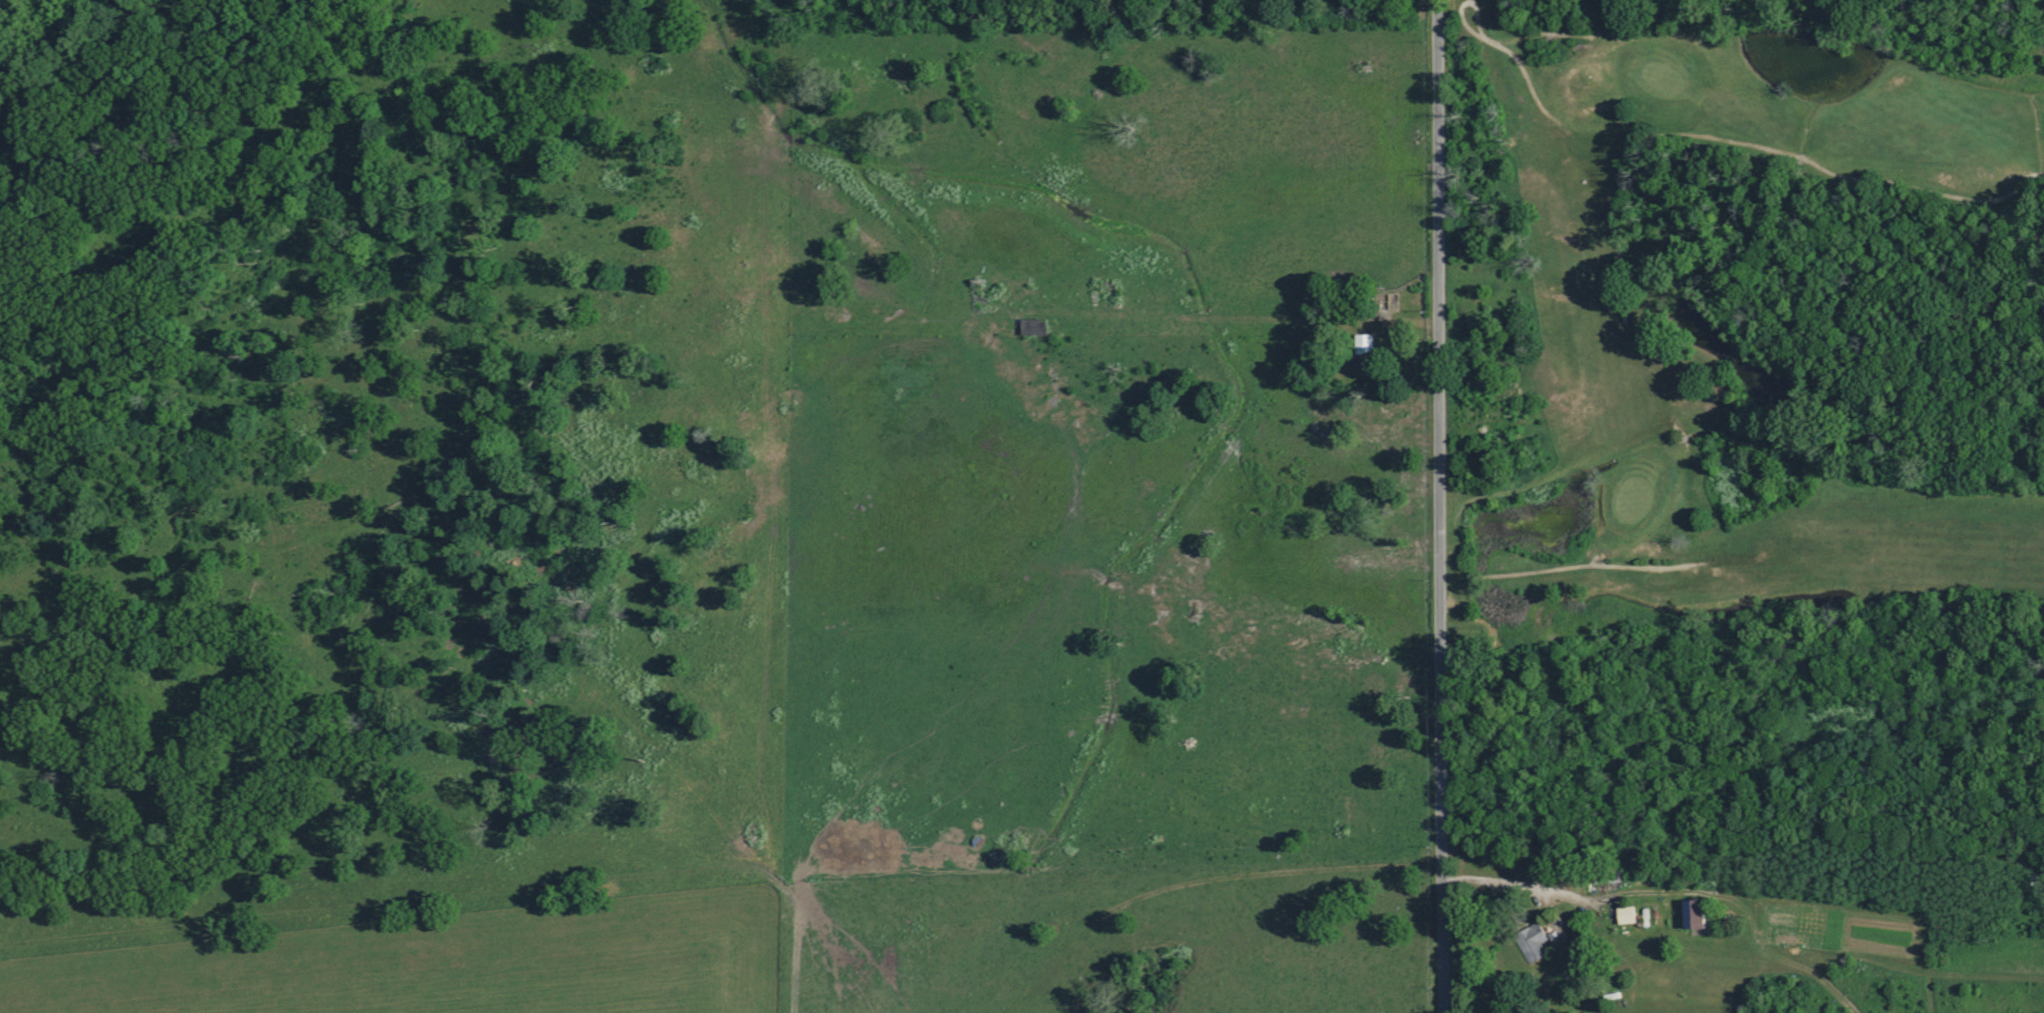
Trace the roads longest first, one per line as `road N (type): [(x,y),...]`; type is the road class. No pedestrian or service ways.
road 1 (residential): [(1441,1012),(1438,0)]

